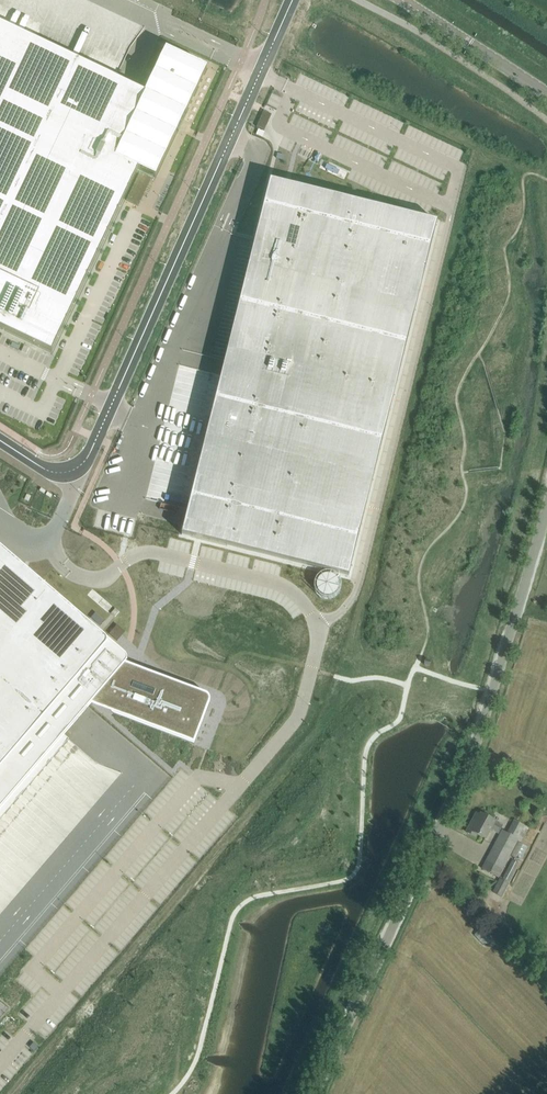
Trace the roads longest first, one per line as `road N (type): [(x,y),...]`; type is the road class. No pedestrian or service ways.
road 1 (unclassified): [(314,1093),(487,710),(546,497)]
road 2 (unclassified): [(294,0),(84,464),(43,468),(0,440)]
road 3 (tertiary): [(546,94),(399,0)]

